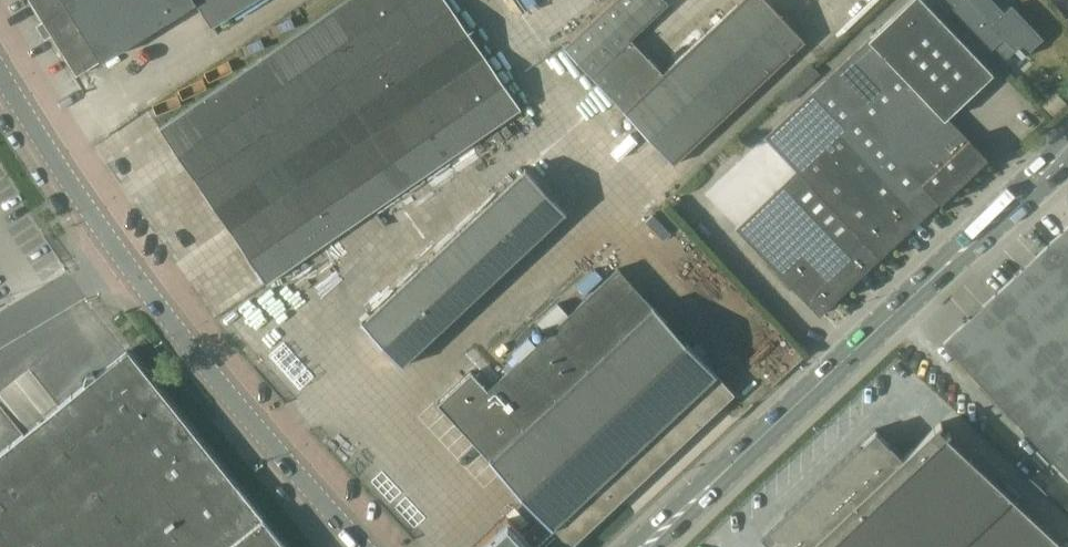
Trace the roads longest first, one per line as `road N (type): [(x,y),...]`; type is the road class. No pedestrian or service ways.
road 1 (unclassified): [(366,546),(120,257),(0,72)]
road 2 (primary): [(650,546),(1067,155)]

